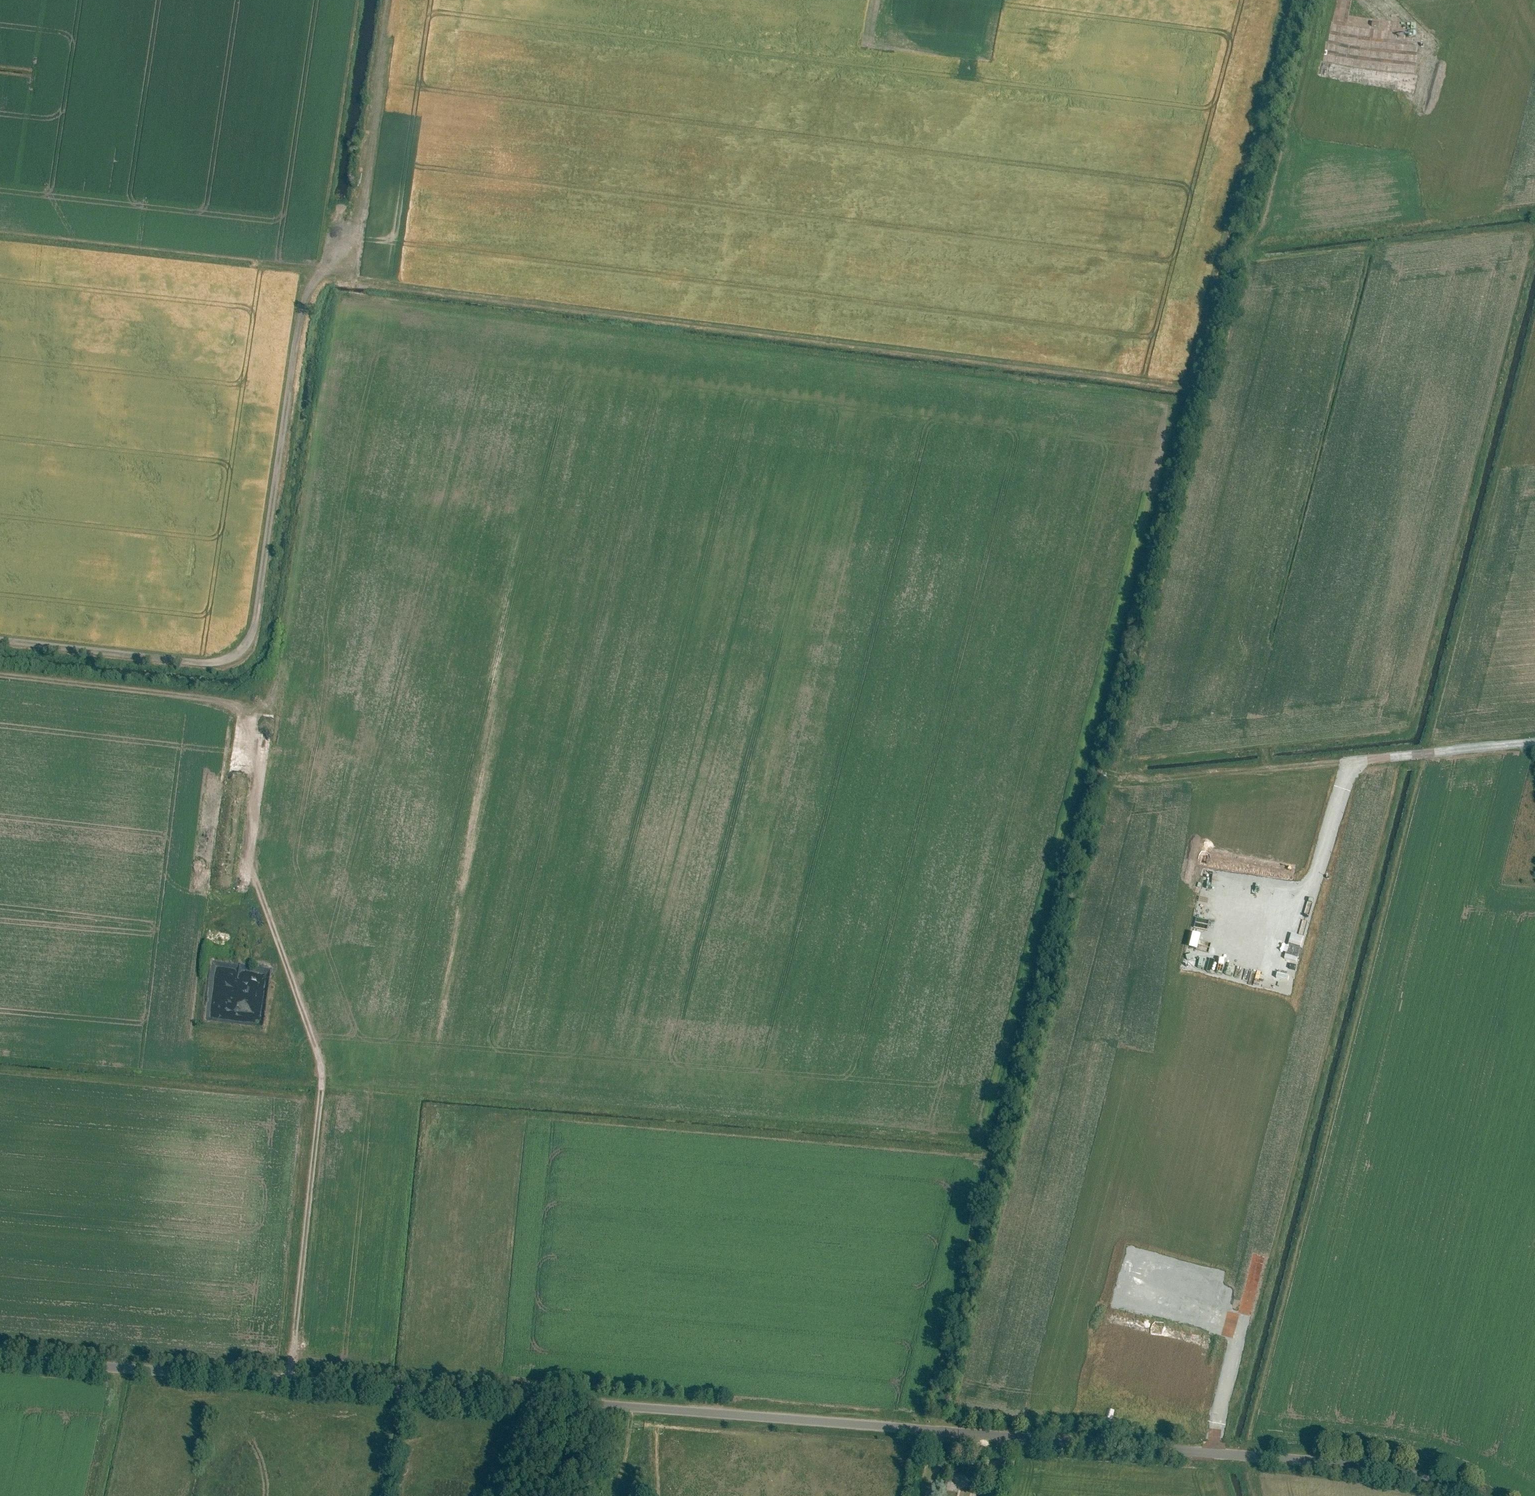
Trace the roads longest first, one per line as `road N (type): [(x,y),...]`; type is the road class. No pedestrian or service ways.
road 1 (unclassified): [(926,1428),(0,1357)]
road 2 (tertiary): [(1477,1495),(1407,1469),(926,1428)]
road 3 (track): [(1259,768),(1534,744)]

